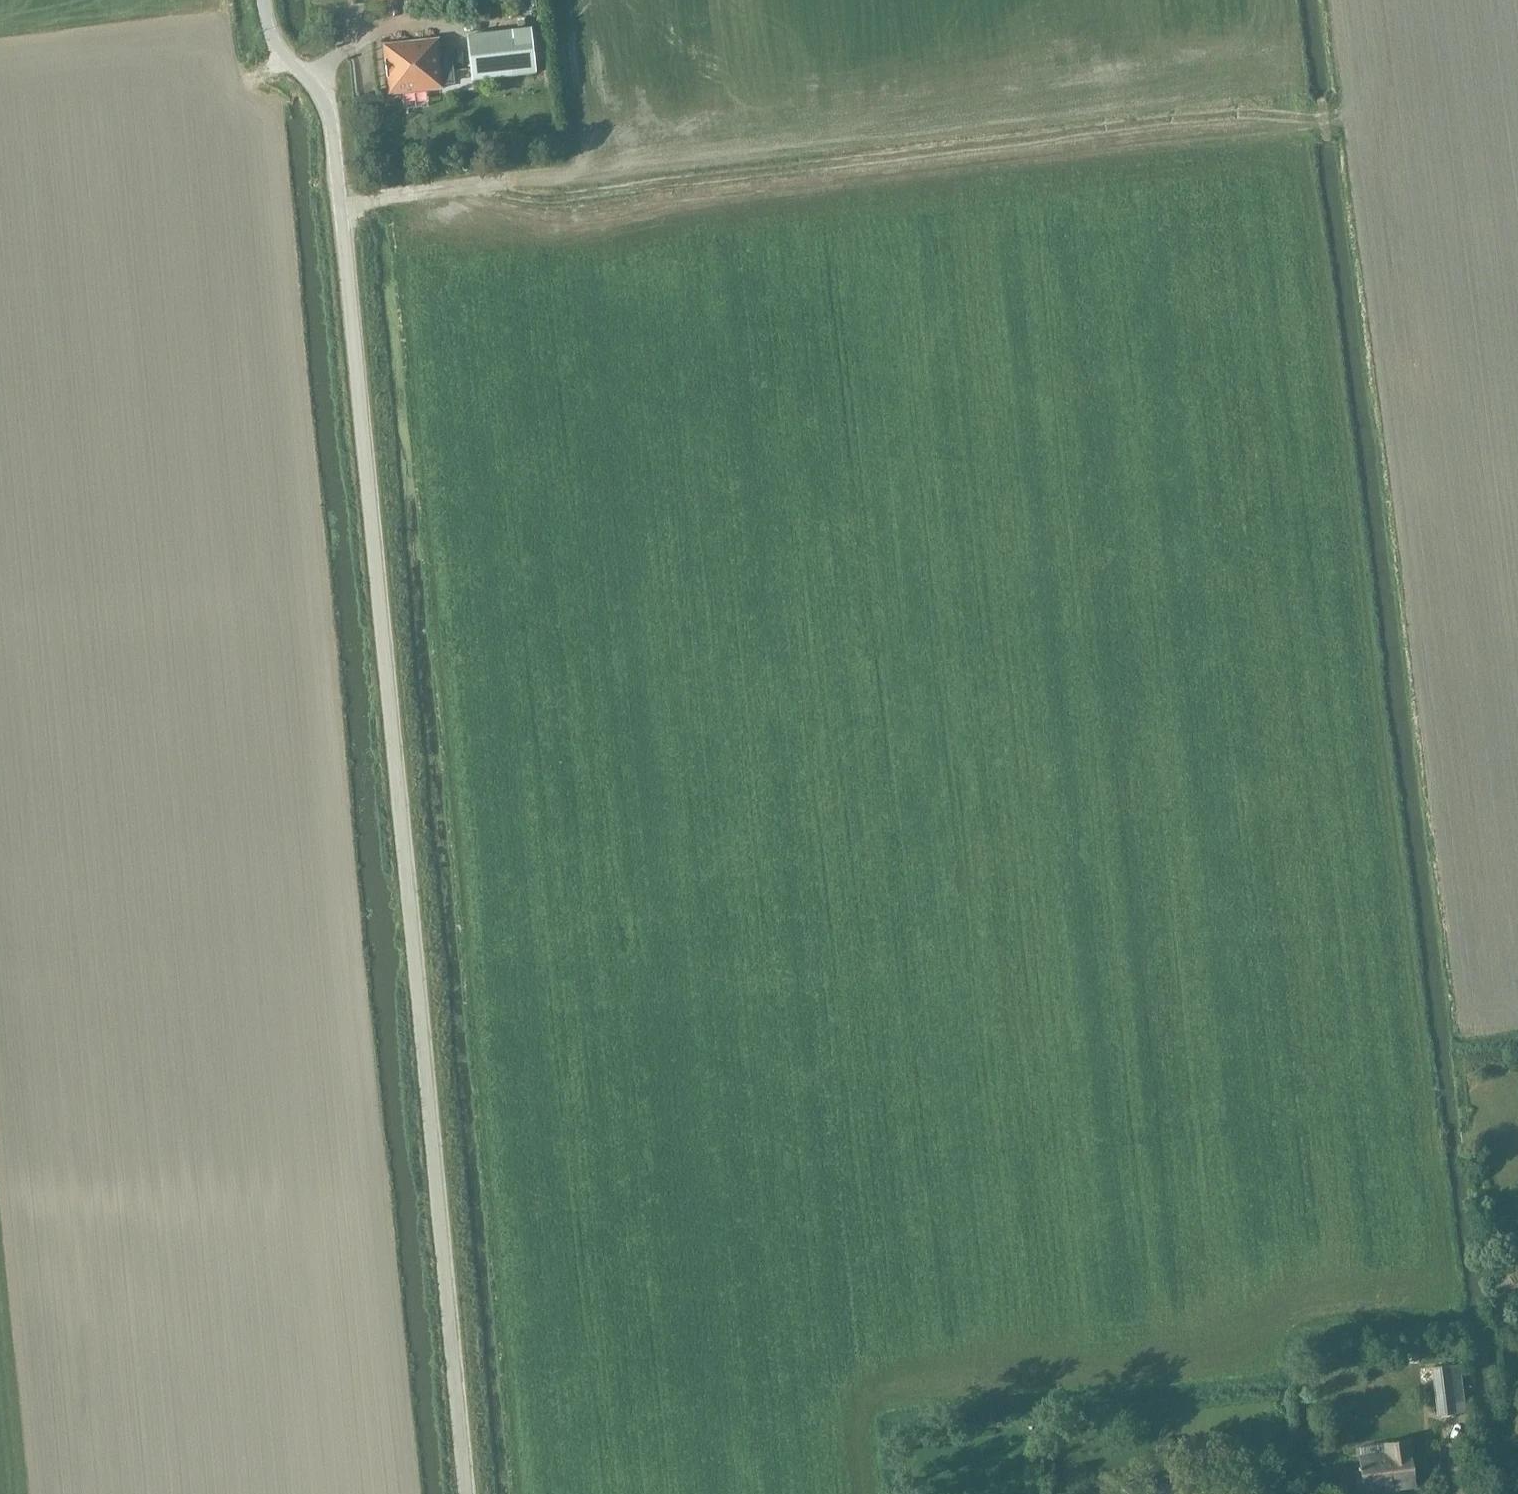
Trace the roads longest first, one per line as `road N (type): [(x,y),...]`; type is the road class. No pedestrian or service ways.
road 1 (unclassified): [(468,1493),(331,111),(278,62),(271,0)]

